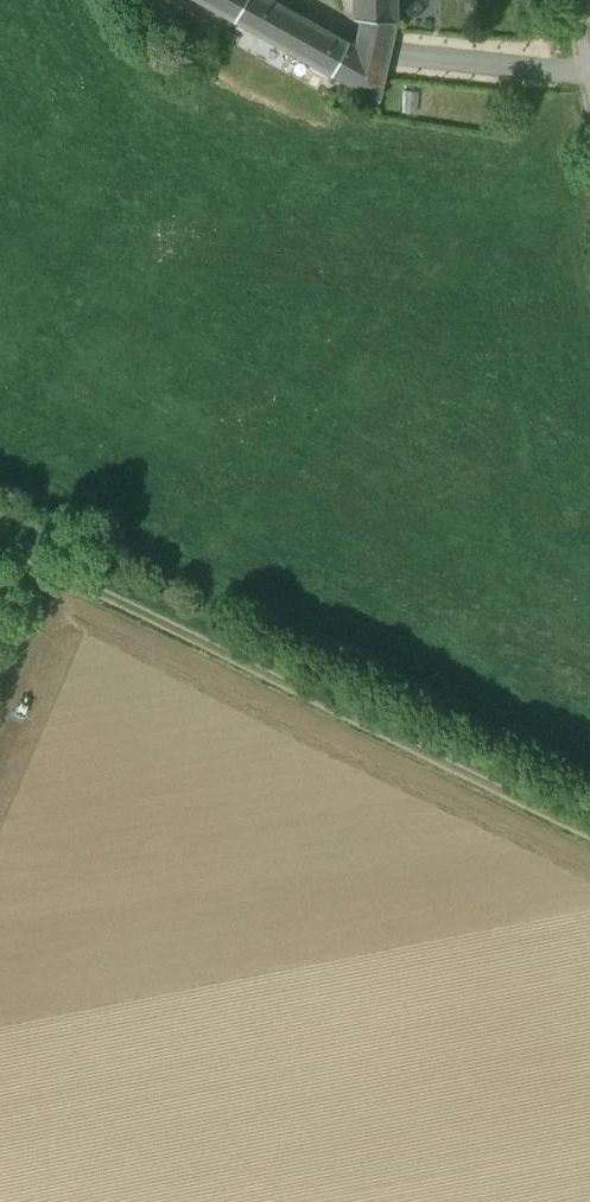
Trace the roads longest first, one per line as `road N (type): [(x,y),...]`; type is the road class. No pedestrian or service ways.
road 1 (track): [(589,838),(51,568)]

